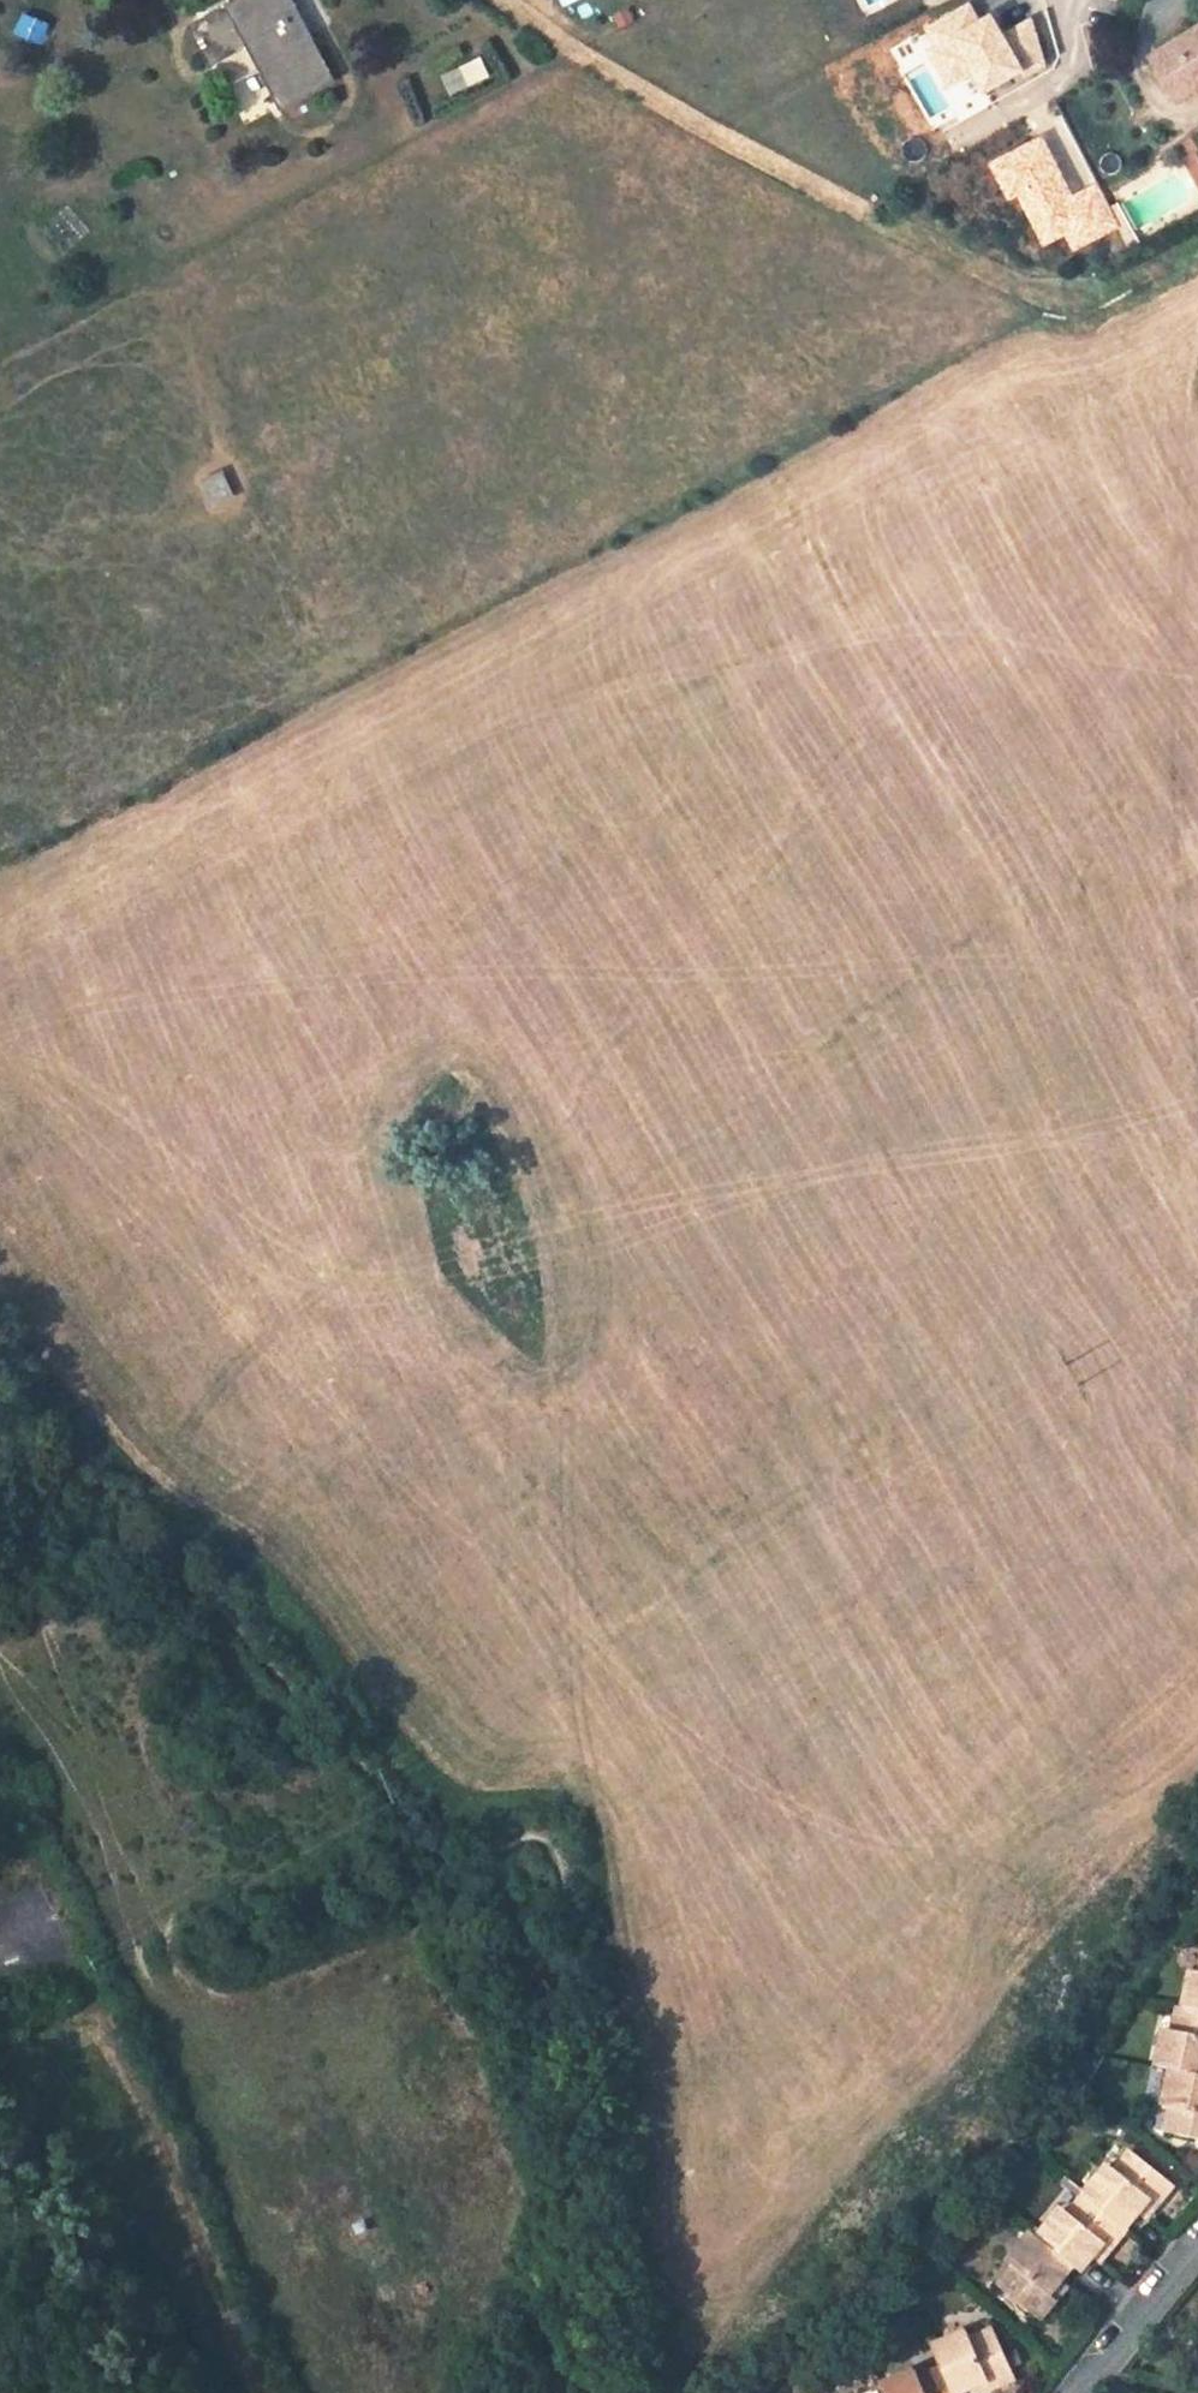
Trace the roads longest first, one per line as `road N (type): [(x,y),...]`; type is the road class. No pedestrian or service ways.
road 1 (track): [(258,2392),(91,1990)]
road 2 (residential): [(1197,2244),(1084,2392)]

